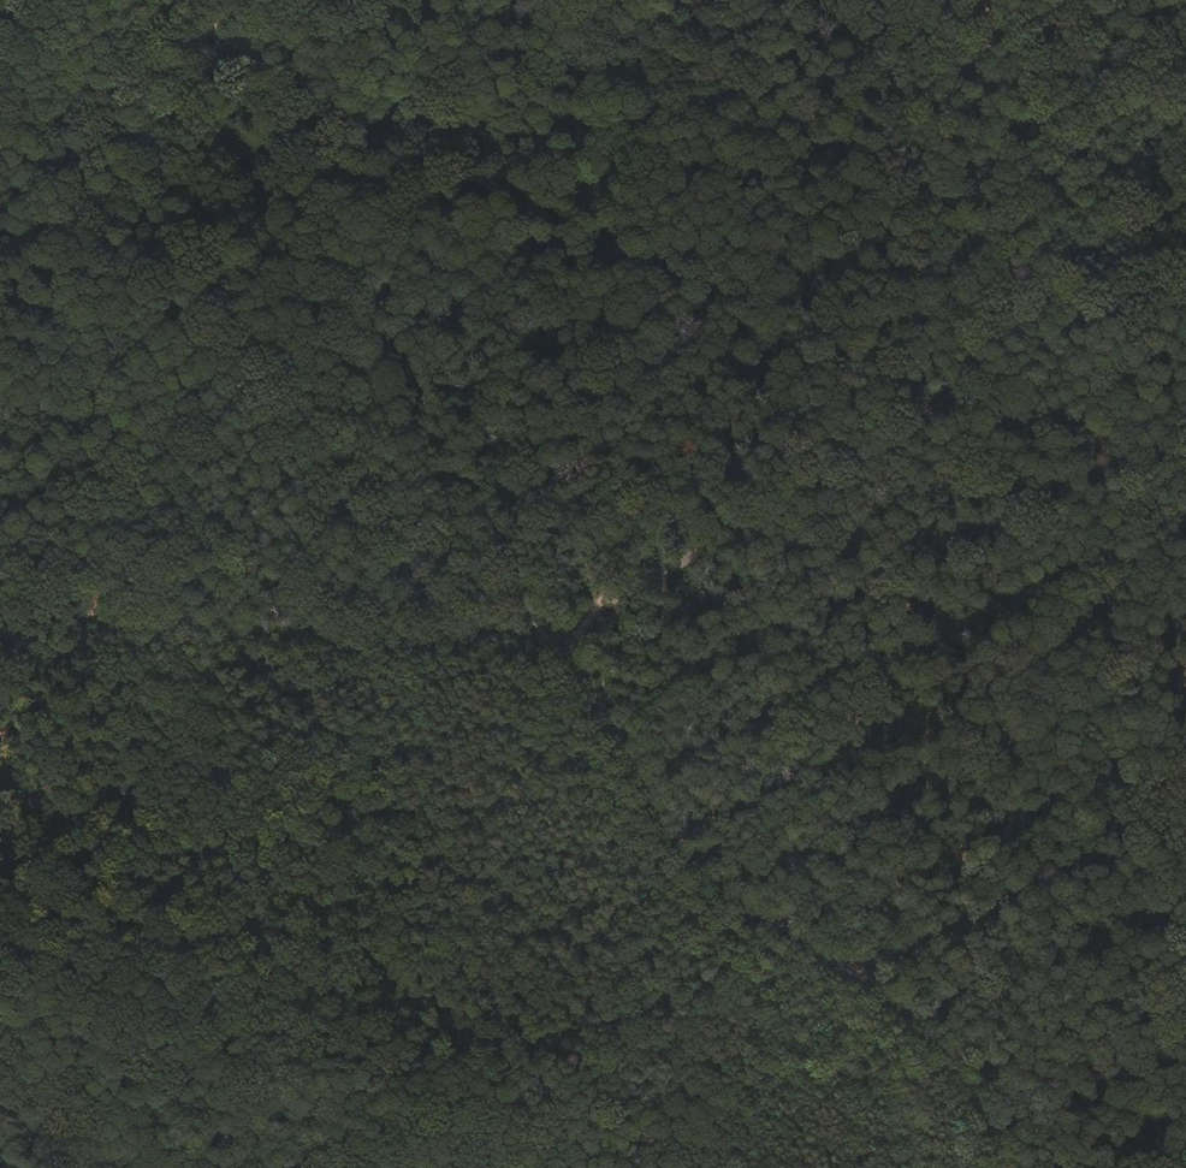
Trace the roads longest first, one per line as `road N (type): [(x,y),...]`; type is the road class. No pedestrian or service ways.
road 1 (track): [(574,636),(652,819),(757,918),(879,993),(934,1052),(990,1167)]
road 2 (track): [(912,433),(574,636)]
road 3 (track): [(1185,215),(1082,272),(912,433)]
road 4 (track): [(166,66),(0,219)]

